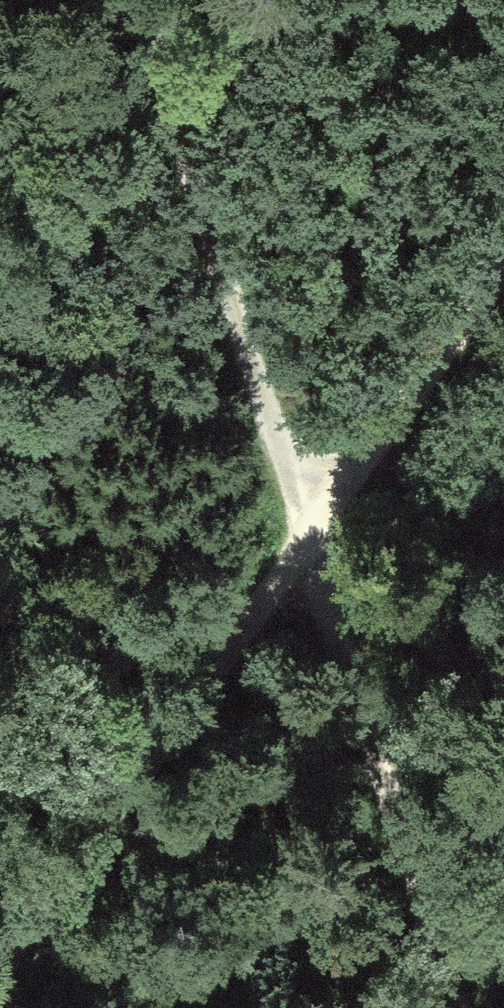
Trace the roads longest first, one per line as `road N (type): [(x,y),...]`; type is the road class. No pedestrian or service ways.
road 1 (track): [(143,0),(319,542)]
road 2 (track): [(319,542),(0,983)]
road 3 (track): [(319,542),(464,1007)]
road 4 (track): [(503,280),(319,542)]

